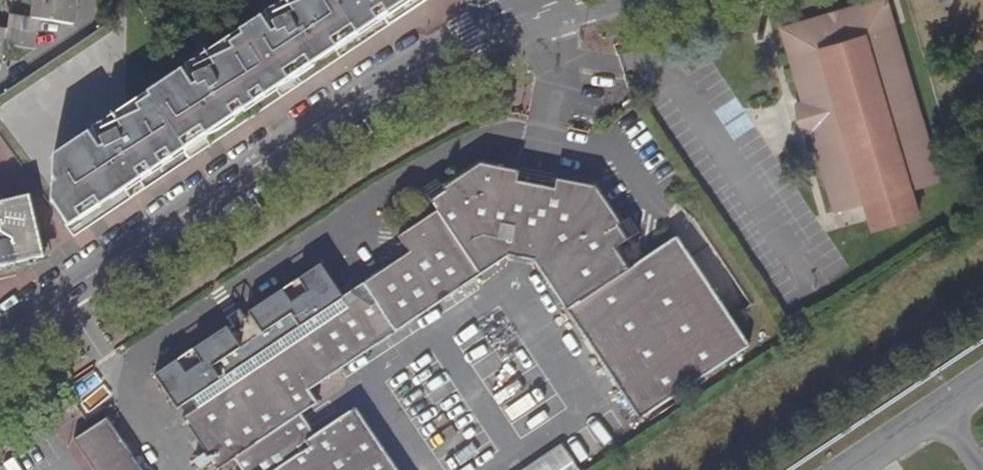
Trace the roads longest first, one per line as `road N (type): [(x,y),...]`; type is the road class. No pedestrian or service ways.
road 1 (residential): [(523,10),(461,37),(0,337)]

